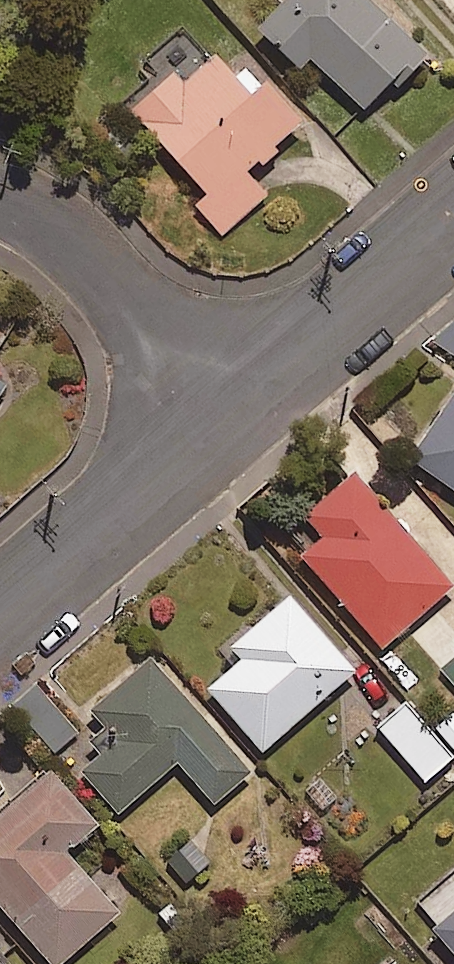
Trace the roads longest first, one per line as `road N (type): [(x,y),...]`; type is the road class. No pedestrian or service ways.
road 1 (residential): [(229,403),(91,255),(36,211),(0,196)]
road 2 (unclassified): [(0,608),(229,403)]
road 3 (unclassified): [(229,403),(453,215)]

